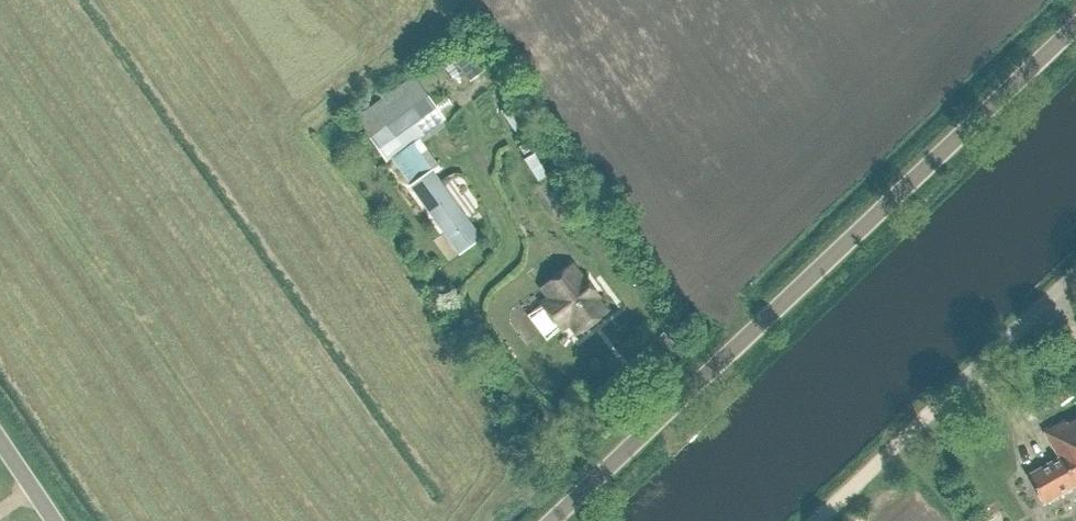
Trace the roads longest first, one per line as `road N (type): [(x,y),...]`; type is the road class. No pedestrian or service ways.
road 1 (unclassified): [(504,520),(1066,0)]
road 2 (track): [(813,520),(1075,272)]
road 3 (unclassified): [(76,520),(0,403)]

